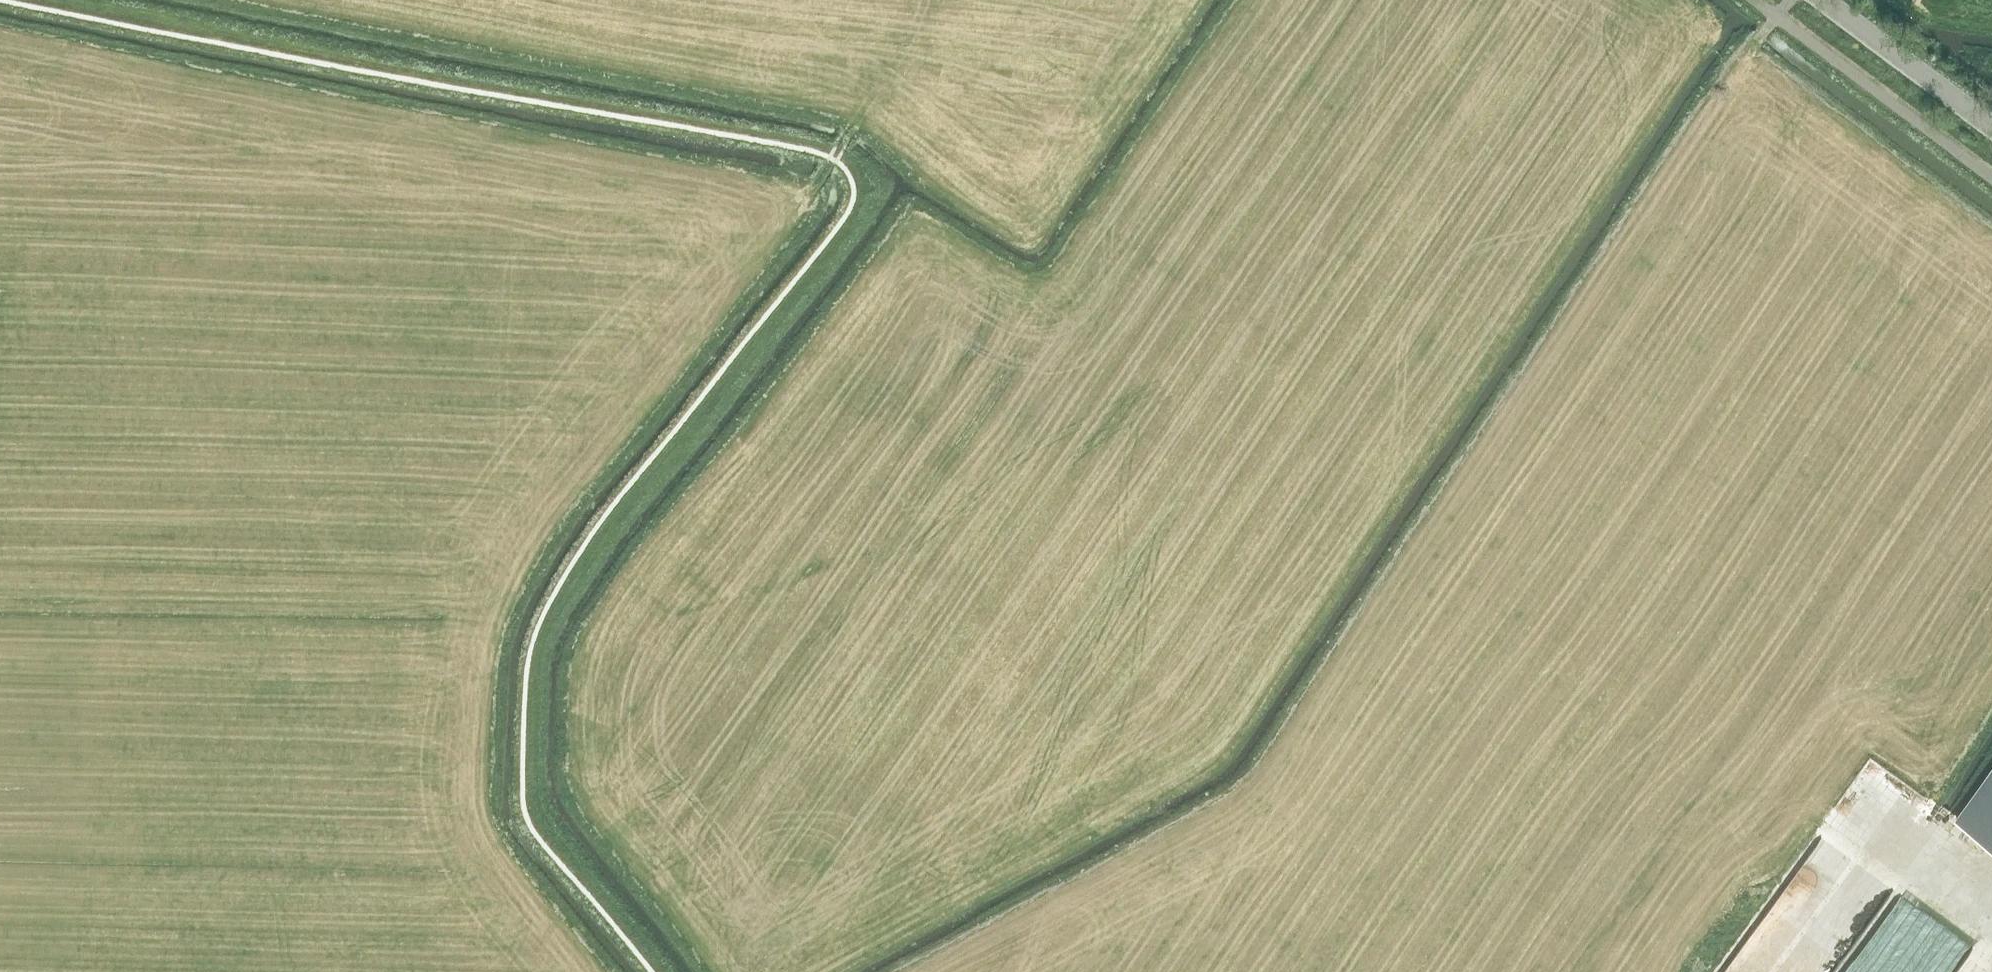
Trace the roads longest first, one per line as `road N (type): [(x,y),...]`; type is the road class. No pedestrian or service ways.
road 1 (tertiary): [(1991,126),(1825,0)]

